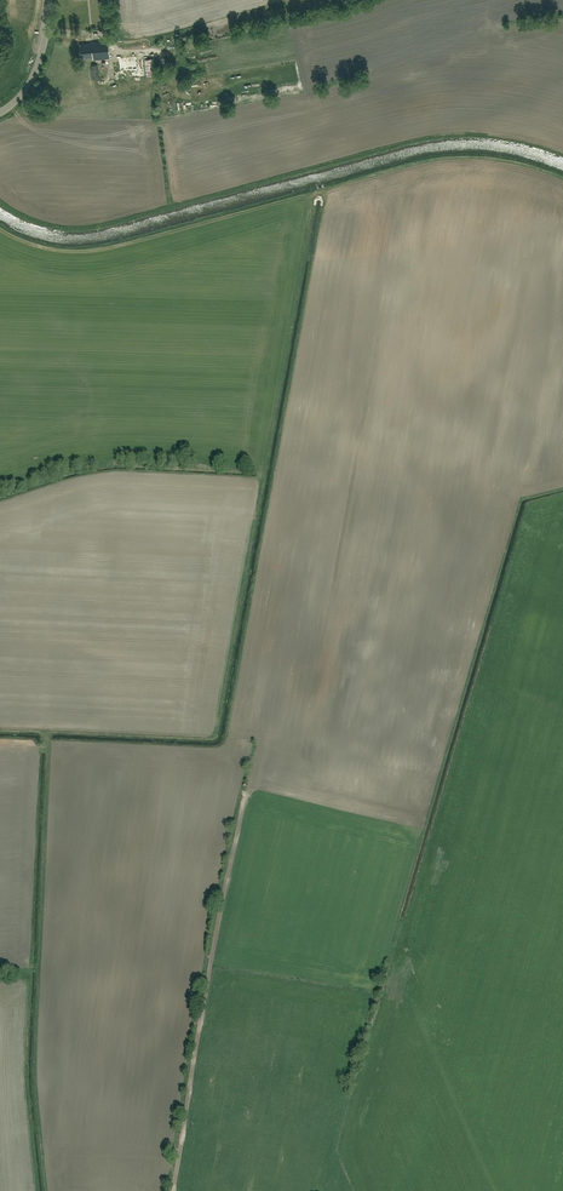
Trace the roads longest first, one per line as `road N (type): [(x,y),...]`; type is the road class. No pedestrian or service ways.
road 1 (track): [(248,788),(213,945),(173,1190)]
road 2 (tertiary): [(0,113),(34,78),(49,0)]

